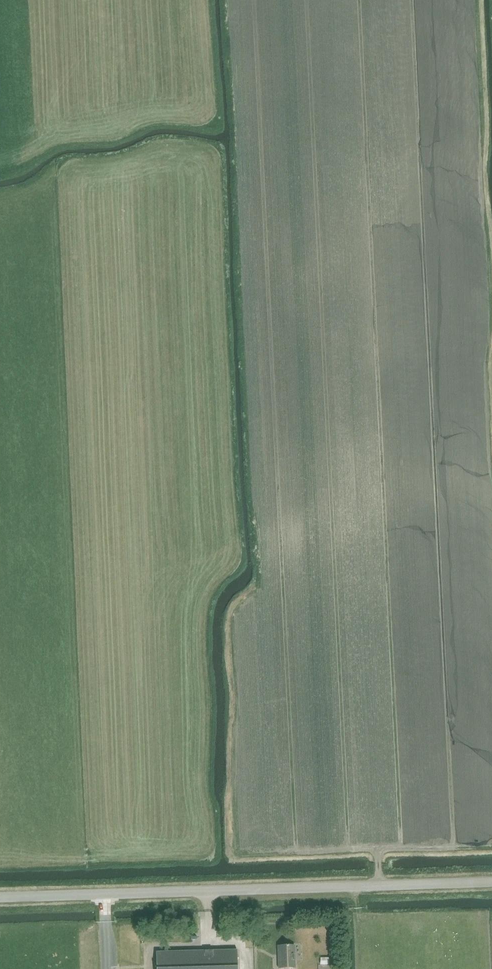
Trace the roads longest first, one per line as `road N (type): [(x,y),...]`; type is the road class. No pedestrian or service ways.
road 1 (unclassified): [(0,899),(491,882)]

